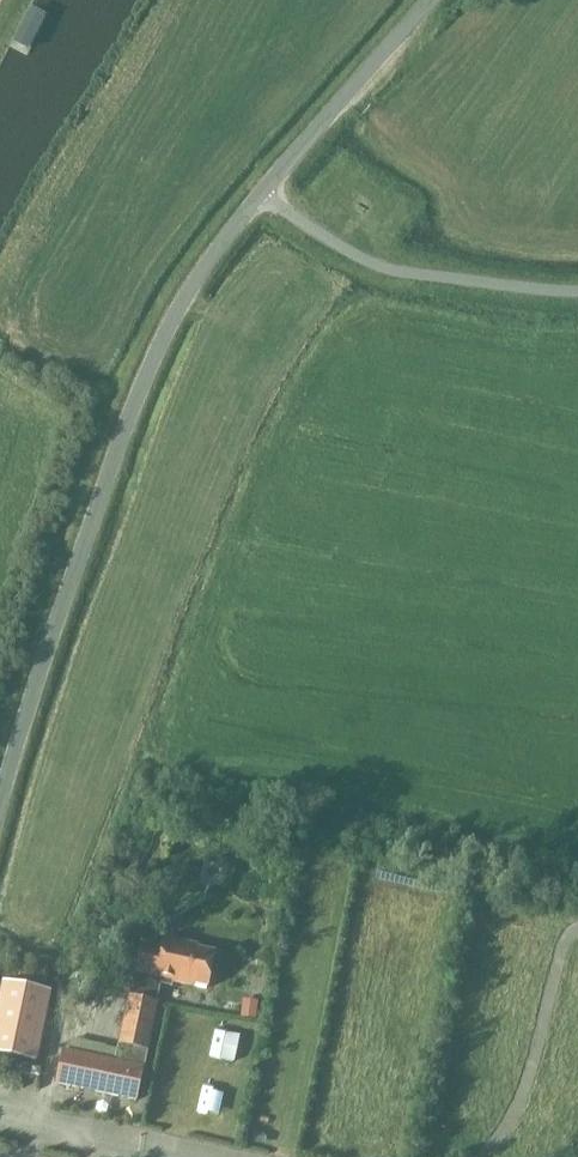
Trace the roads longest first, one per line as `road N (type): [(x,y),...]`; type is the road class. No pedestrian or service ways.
road 1 (unclassified): [(0,809),(122,435),(180,303),(259,194),(427,0)]

